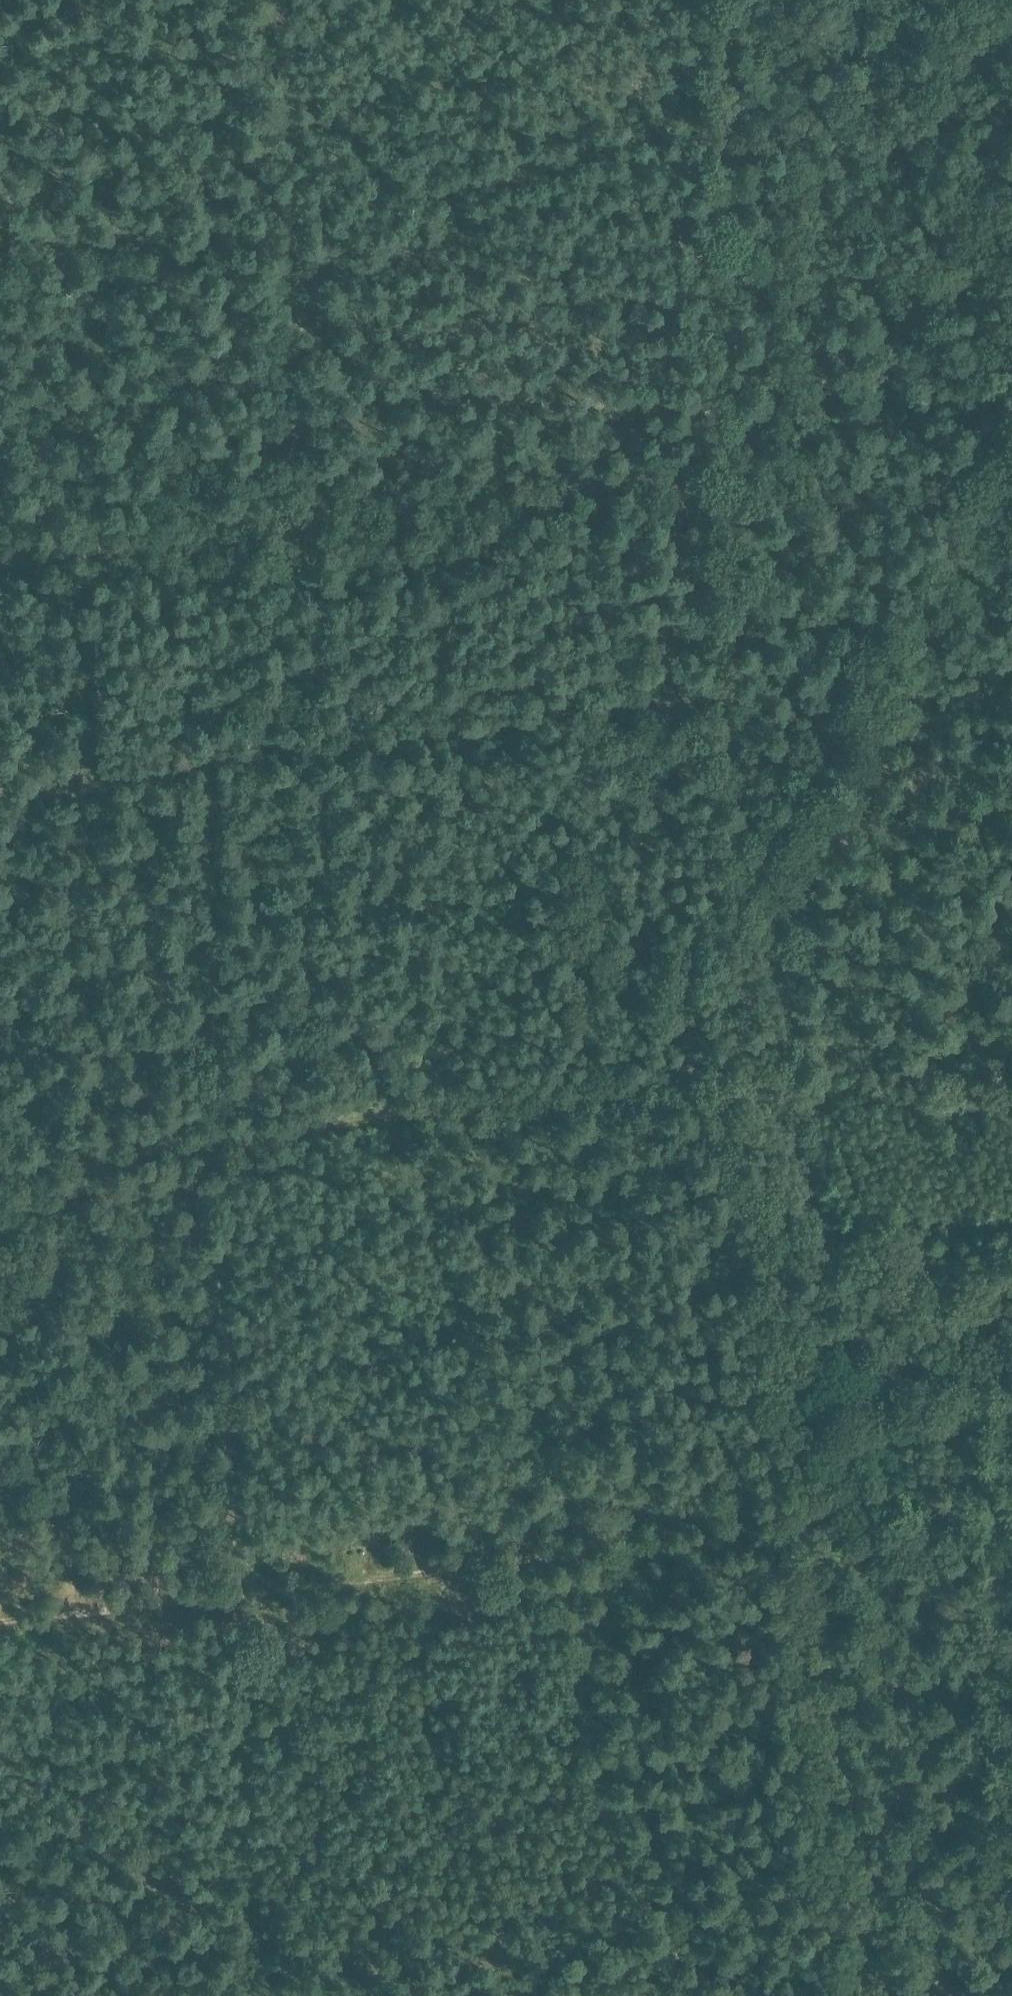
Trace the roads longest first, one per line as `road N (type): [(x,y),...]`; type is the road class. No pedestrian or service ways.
road 1 (track): [(741,897),(731,0)]
road 2 (track): [(0,1622),(240,1601),(805,1528)]
road 3 (track): [(0,1173),(759,1079)]
road 4 (track): [(741,897),(796,1448)]
road 5 (track): [(860,1986),(796,1448)]
road 6 (track): [(1011,484),(772,853)]
road 7 (track): [(839,1439),(1011,1404)]

